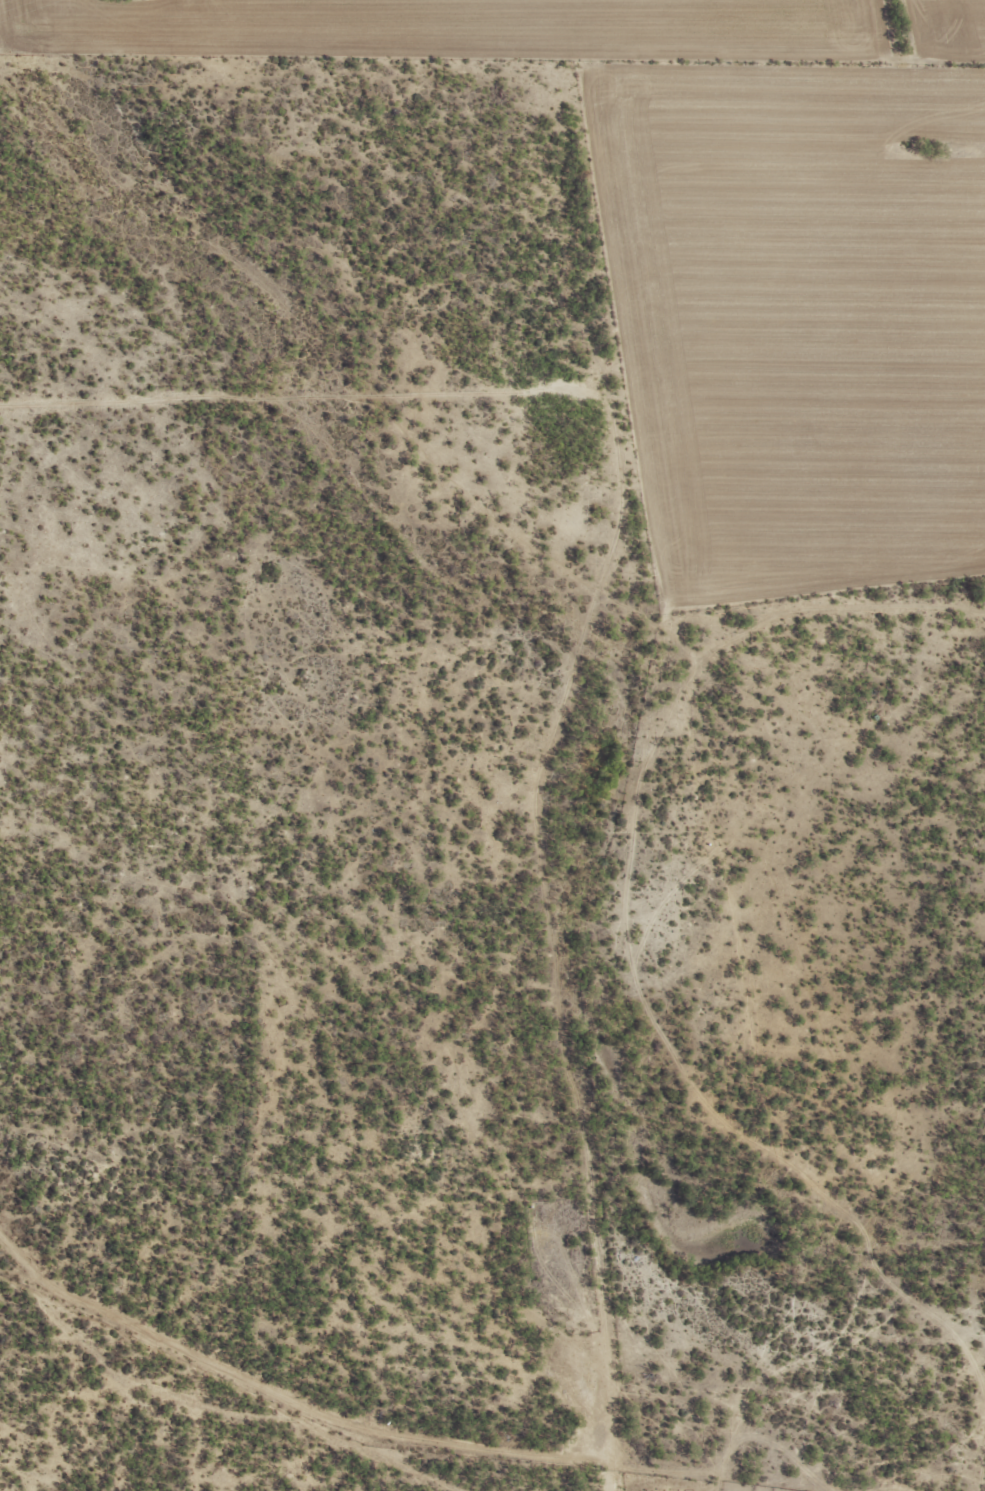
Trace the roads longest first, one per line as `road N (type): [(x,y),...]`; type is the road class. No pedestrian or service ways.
road 1 (residential): [(0,1250),(56,1305),(312,1490)]

